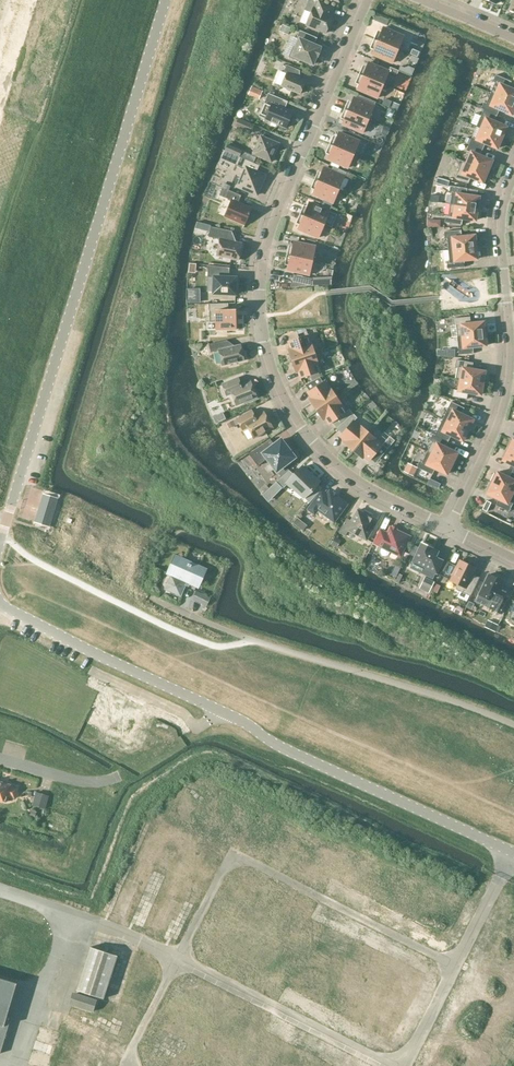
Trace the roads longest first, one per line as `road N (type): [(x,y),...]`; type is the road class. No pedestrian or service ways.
road 1 (residential): [(367,0),(266,238),(259,315),(296,421),(334,470),(448,532)]
road 2 (unclassified): [(513,852),(287,750),(0,600)]
road 3 (unclassified): [(0,545),(165,0)]
road 4 (residential): [(448,532),(506,395),(511,347),(499,253),(501,199),(513,169)]

